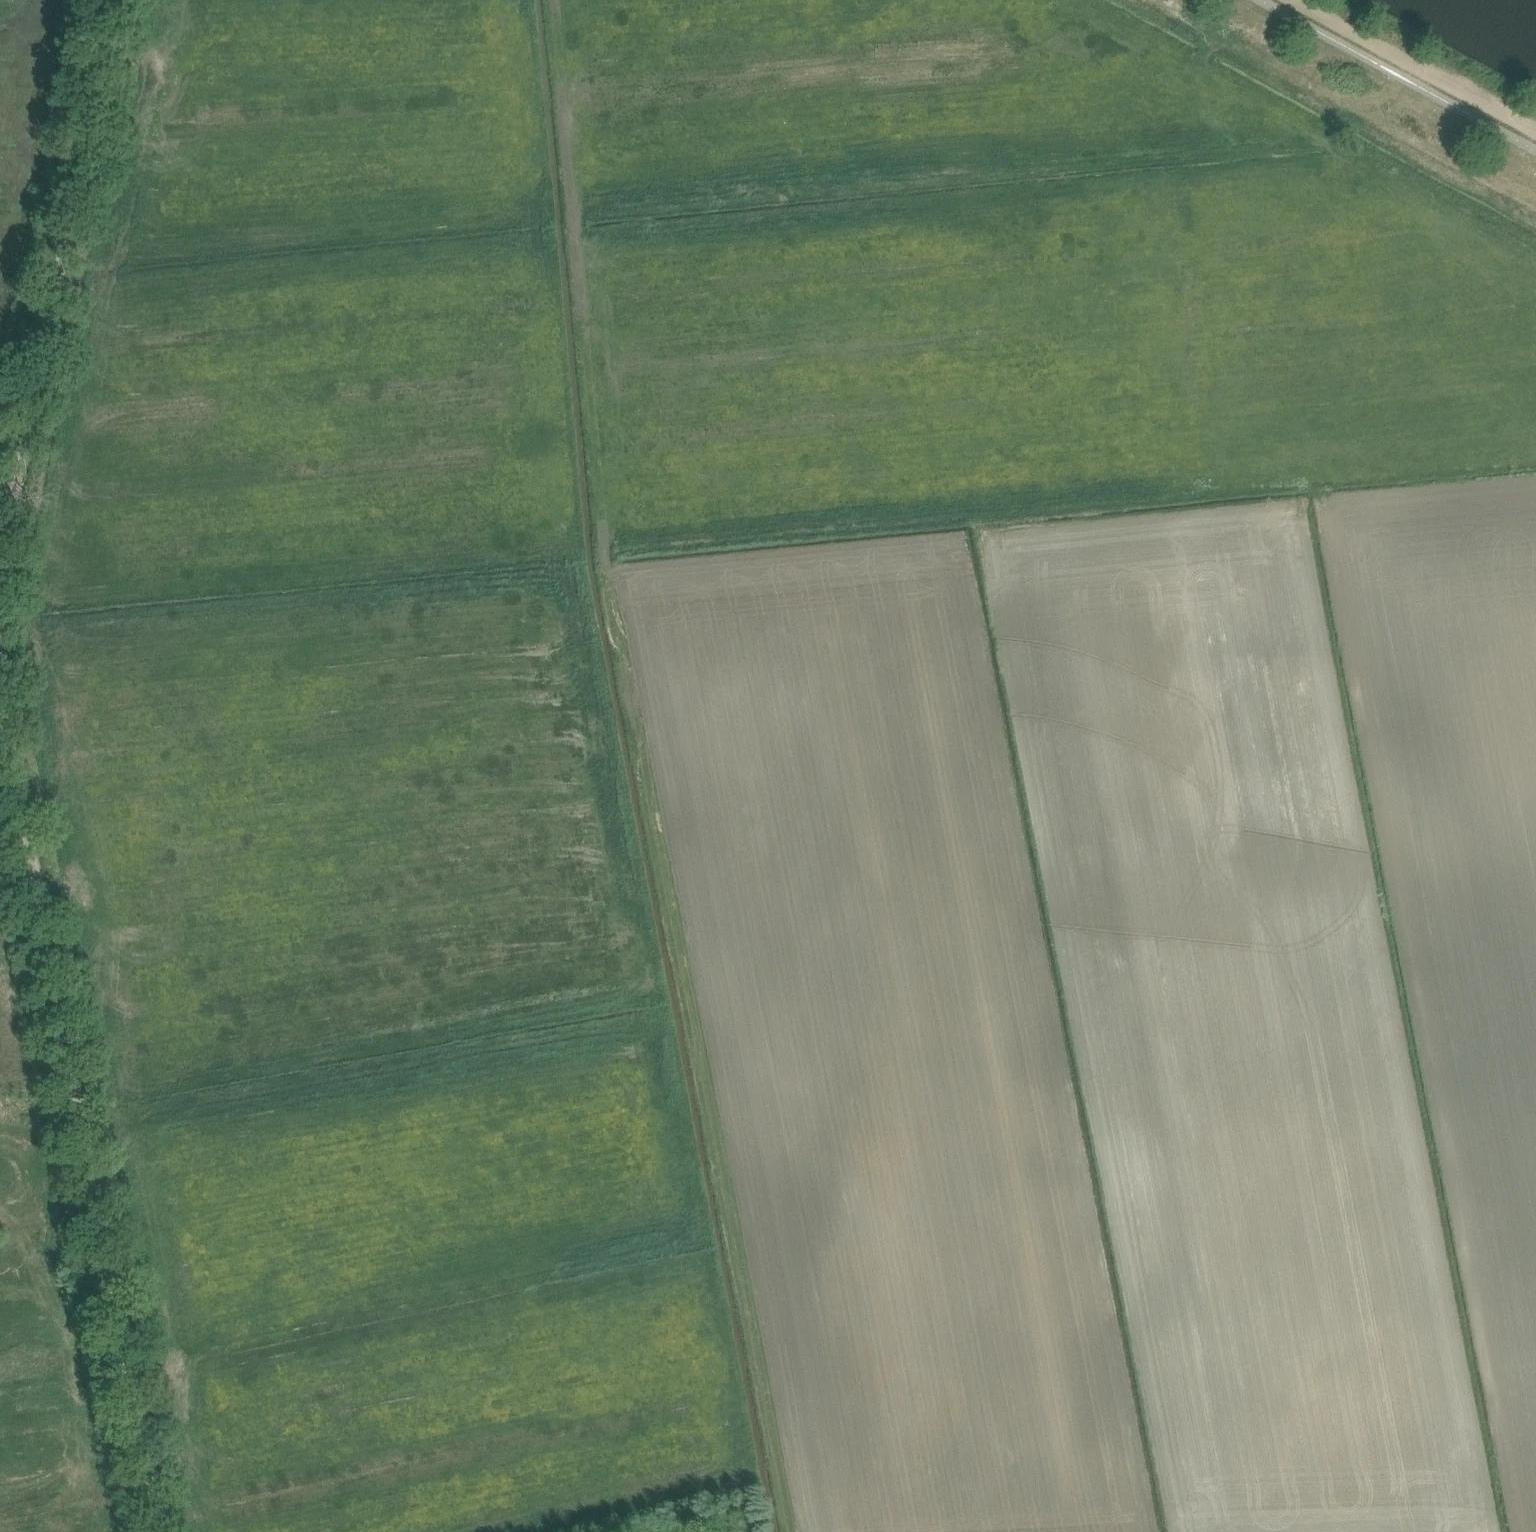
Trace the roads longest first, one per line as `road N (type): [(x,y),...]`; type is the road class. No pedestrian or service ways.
road 1 (track): [(0,609),(166,1531)]
road 2 (track): [(114,0),(0,568)]
road 3 (track): [(1535,120),(1316,0)]

